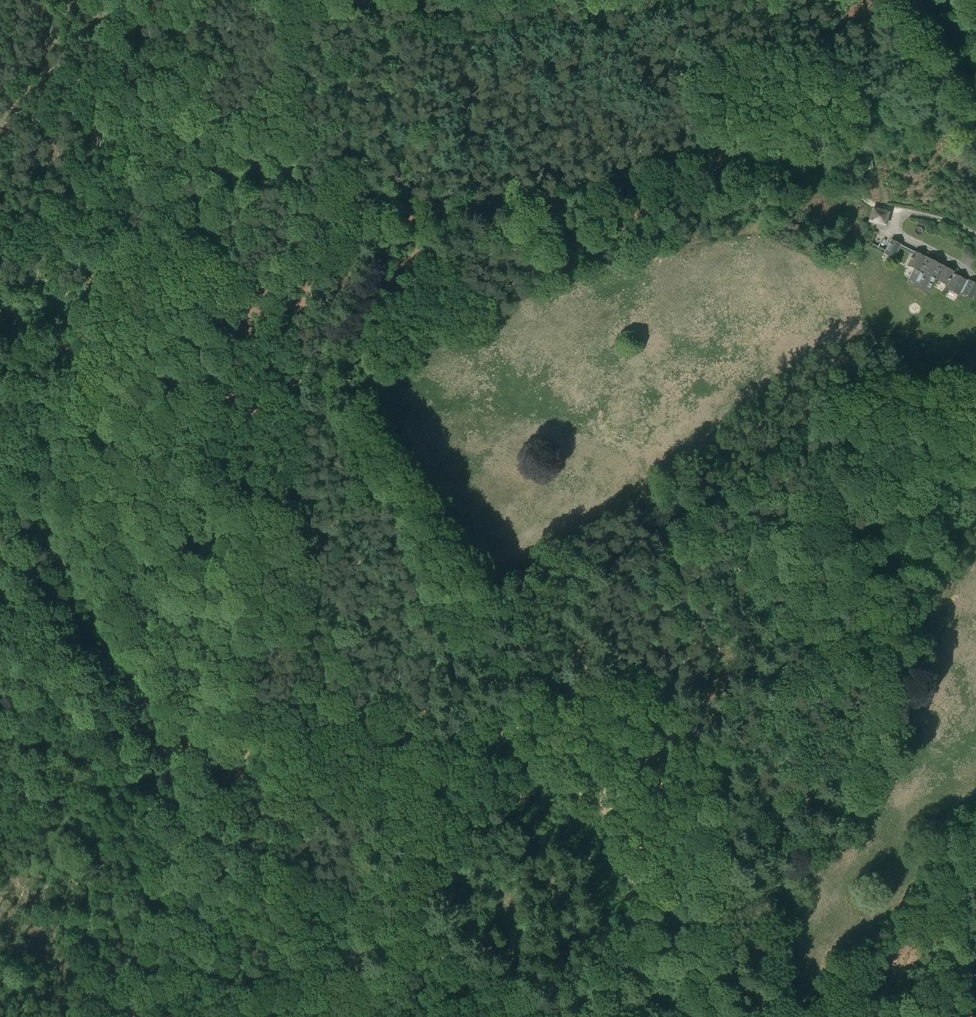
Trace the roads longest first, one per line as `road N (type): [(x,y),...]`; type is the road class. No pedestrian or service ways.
road 1 (track): [(100,1016),(147,855),(156,750),(69,575),(51,523),(41,448),(43,403),(75,269),(107,218),(117,177),(145,139),(126,88),(129,0)]
road 2 (track): [(157,767),(66,667),(0,641)]

